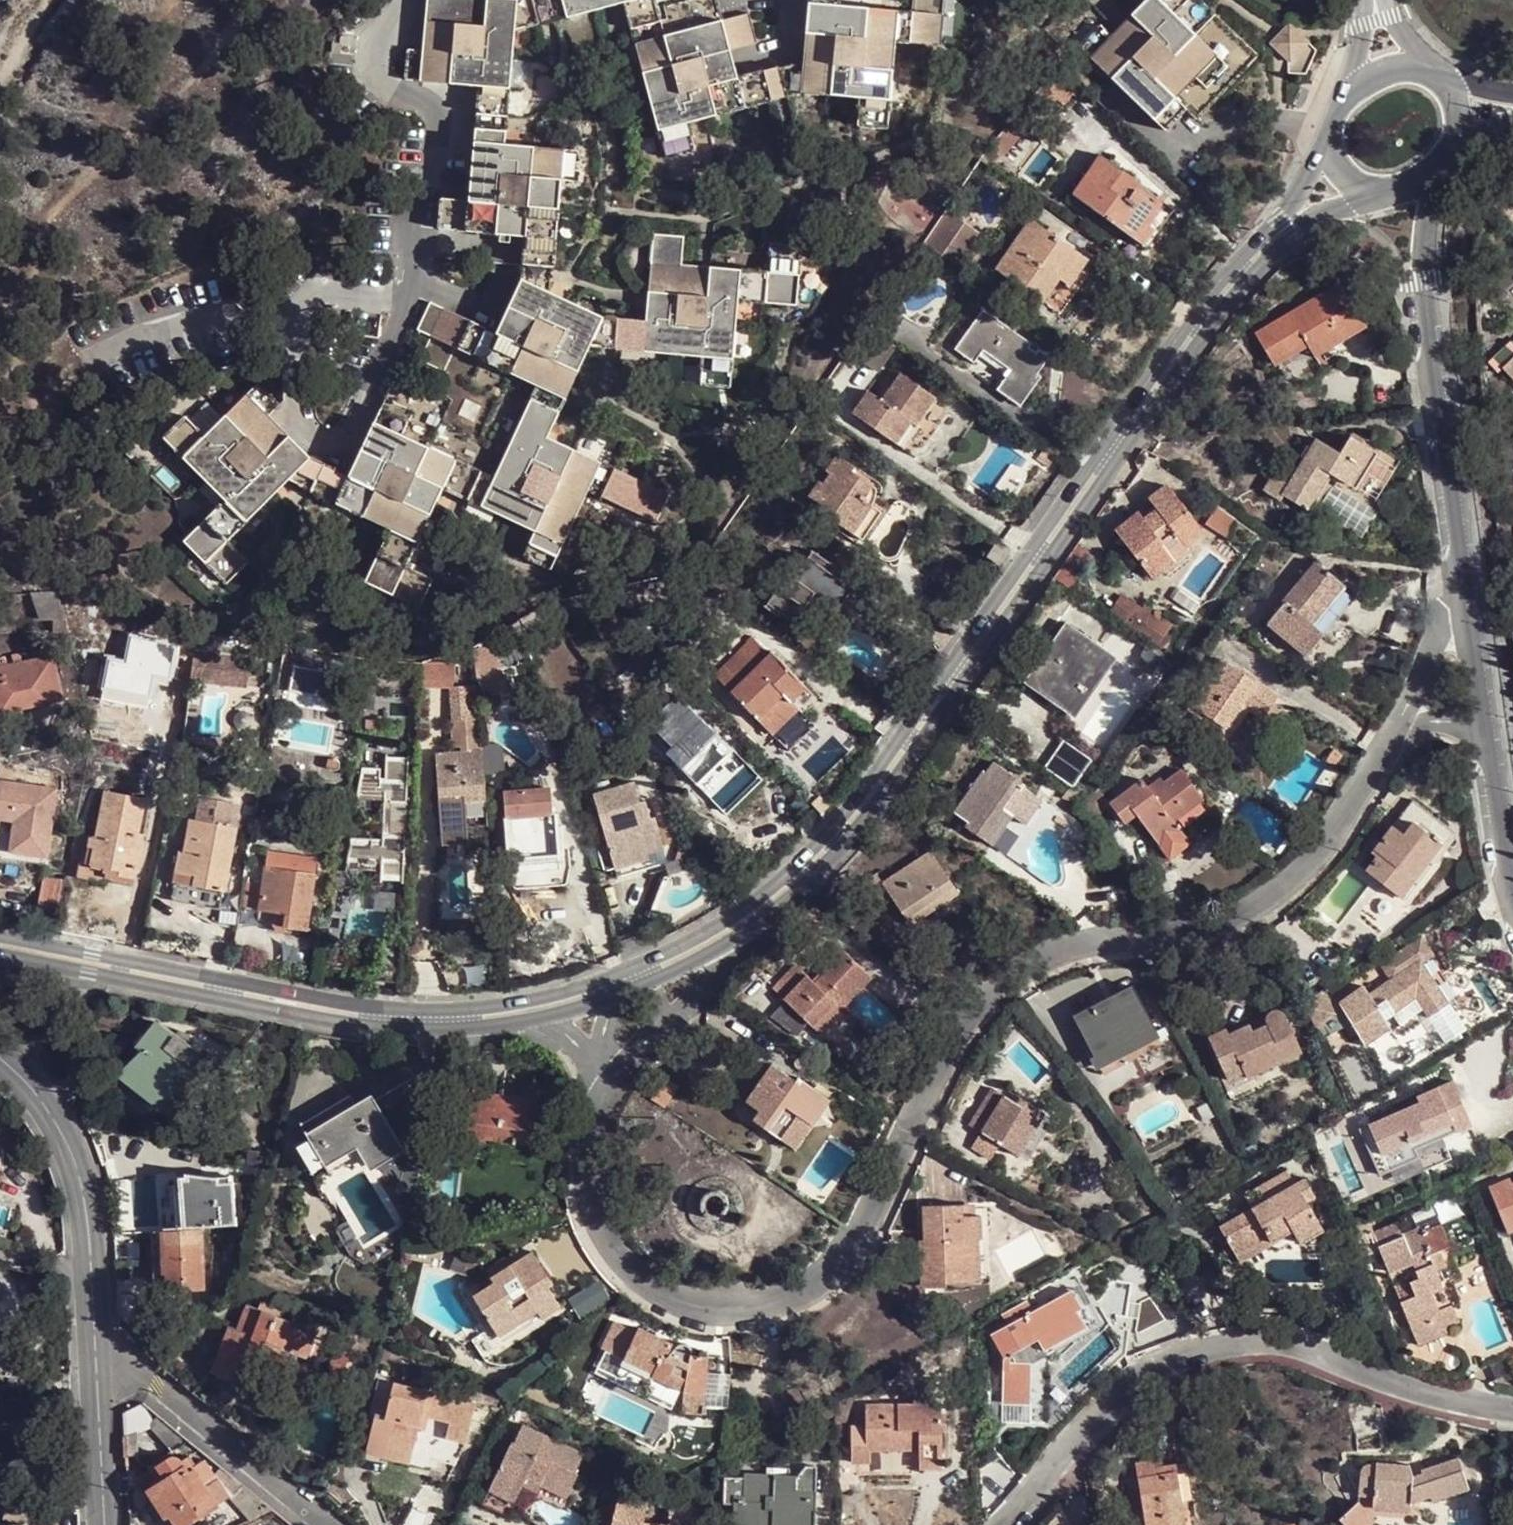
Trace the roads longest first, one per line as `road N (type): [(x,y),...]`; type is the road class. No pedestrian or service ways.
road 1 (residential): [(601,1092),(585,1133),(588,1191),(602,1233),(626,1266),(667,1295),(715,1307),(812,1291),(858,1252),(916,1110),(959,1033),(1005,988),(1051,957),(1109,939),(1195,929),(1269,901),(1317,856),(1405,720)]
road 2 (residential): [(1331,144),(1280,219),(1206,301),(825,837),(735,917),(624,972)]
road 3 (residential): [(731,943),(838,854),(1277,247),(1328,210),(1396,191)]
road 4 (residential): [(624,972),(507,1005),(422,1009),(352,1004),(0,936)]
road 5 (residential): [(1512,1408),(1420,1390),(1312,1351),(1257,1341),(1216,1346),(1164,1358),(1115,1389),(997,1524)]
road 6 (residential): [(0,957),(392,1030),(522,1021)]
road 7 (unclassified): [(1468,613),(1425,280),(1440,165)]
road 8 (unclassified): [(93,1359),(84,1205),(63,1131),(0,1060)]
road 9 (residential): [(93,1359),(152,1379),(326,1524)]
road 10 (unclassified): [(1512,910),(1484,719)]
road 11 (unclassified): [(101,1524),(93,1359)]
road 12 (residential): [(1405,720),(1450,617),(1468,613)]

